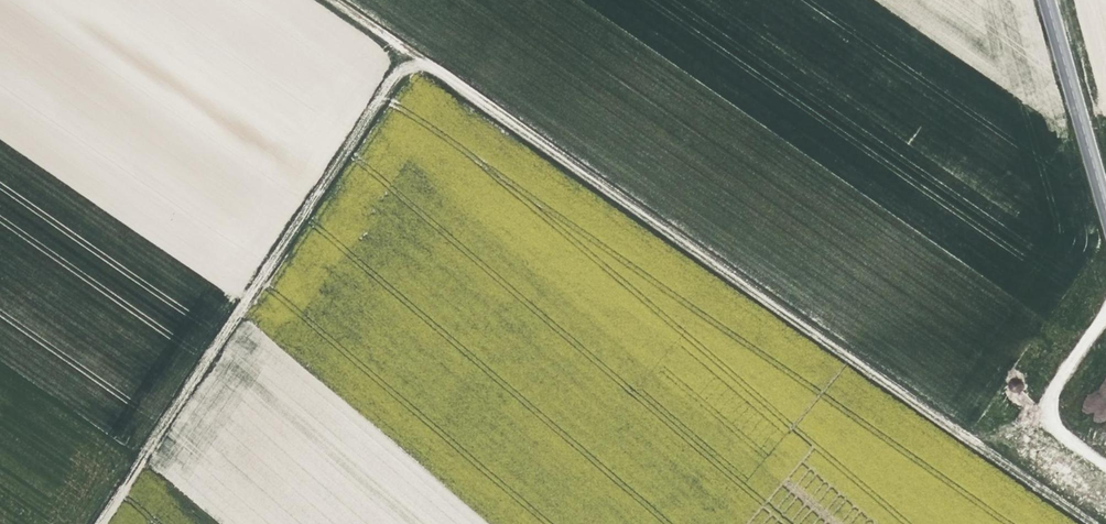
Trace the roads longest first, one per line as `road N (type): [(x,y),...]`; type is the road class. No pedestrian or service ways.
road 1 (track): [(331,0),(1093,523)]
road 2 (track): [(95,523),(408,52)]
road 3 (tertiary): [(1105,192),(1052,0)]

